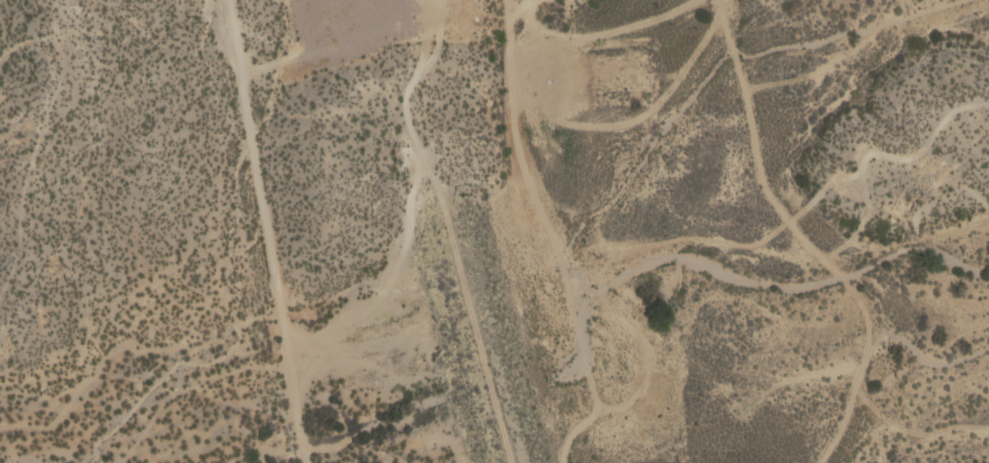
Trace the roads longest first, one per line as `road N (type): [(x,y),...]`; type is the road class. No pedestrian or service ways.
road 1 (track): [(436,0),(437,51),(406,88),(404,104),(446,215),(514,462)]
road 2 (track): [(303,462),(225,0)]
road 3 (track): [(862,218),(840,250),(829,252),(807,244),(768,199),(736,56),(715,0)]
road 4 (track): [(961,0),(736,56)]
road 5 (track): [(862,218),(862,160),(870,153),(914,156),(951,112),(988,102)]
road 6 (track): [(863,284),(896,333),(936,361),(988,347)]
road 7 (track): [(885,321),(818,462)]

